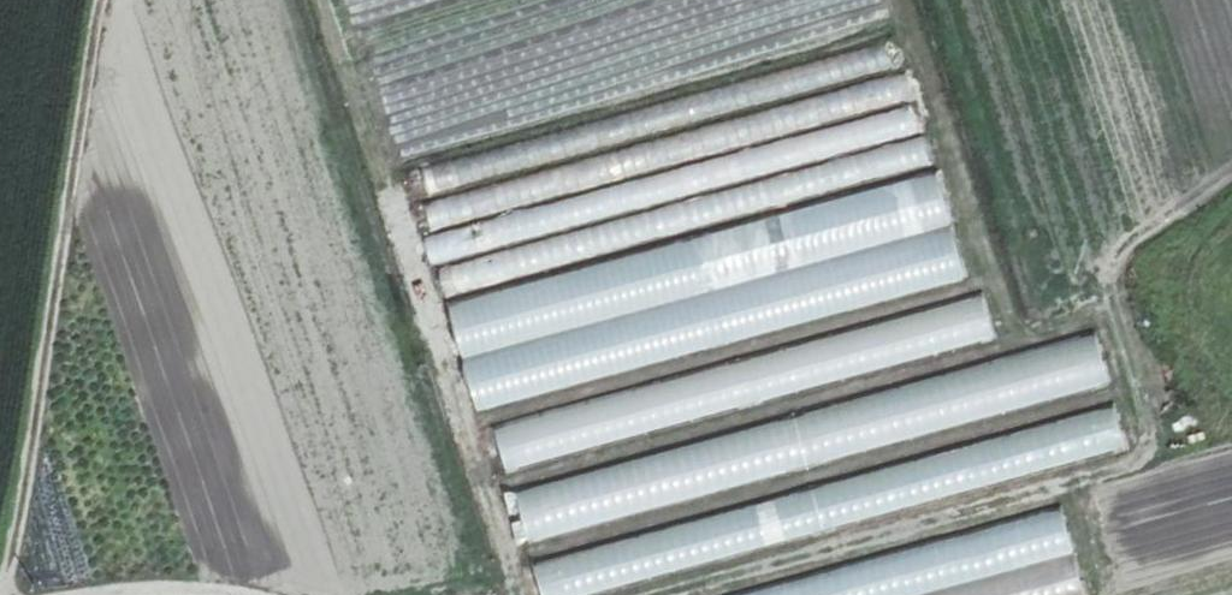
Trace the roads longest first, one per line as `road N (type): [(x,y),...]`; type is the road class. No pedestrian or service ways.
road 1 (track): [(109,0),(13,556),(0,587)]

